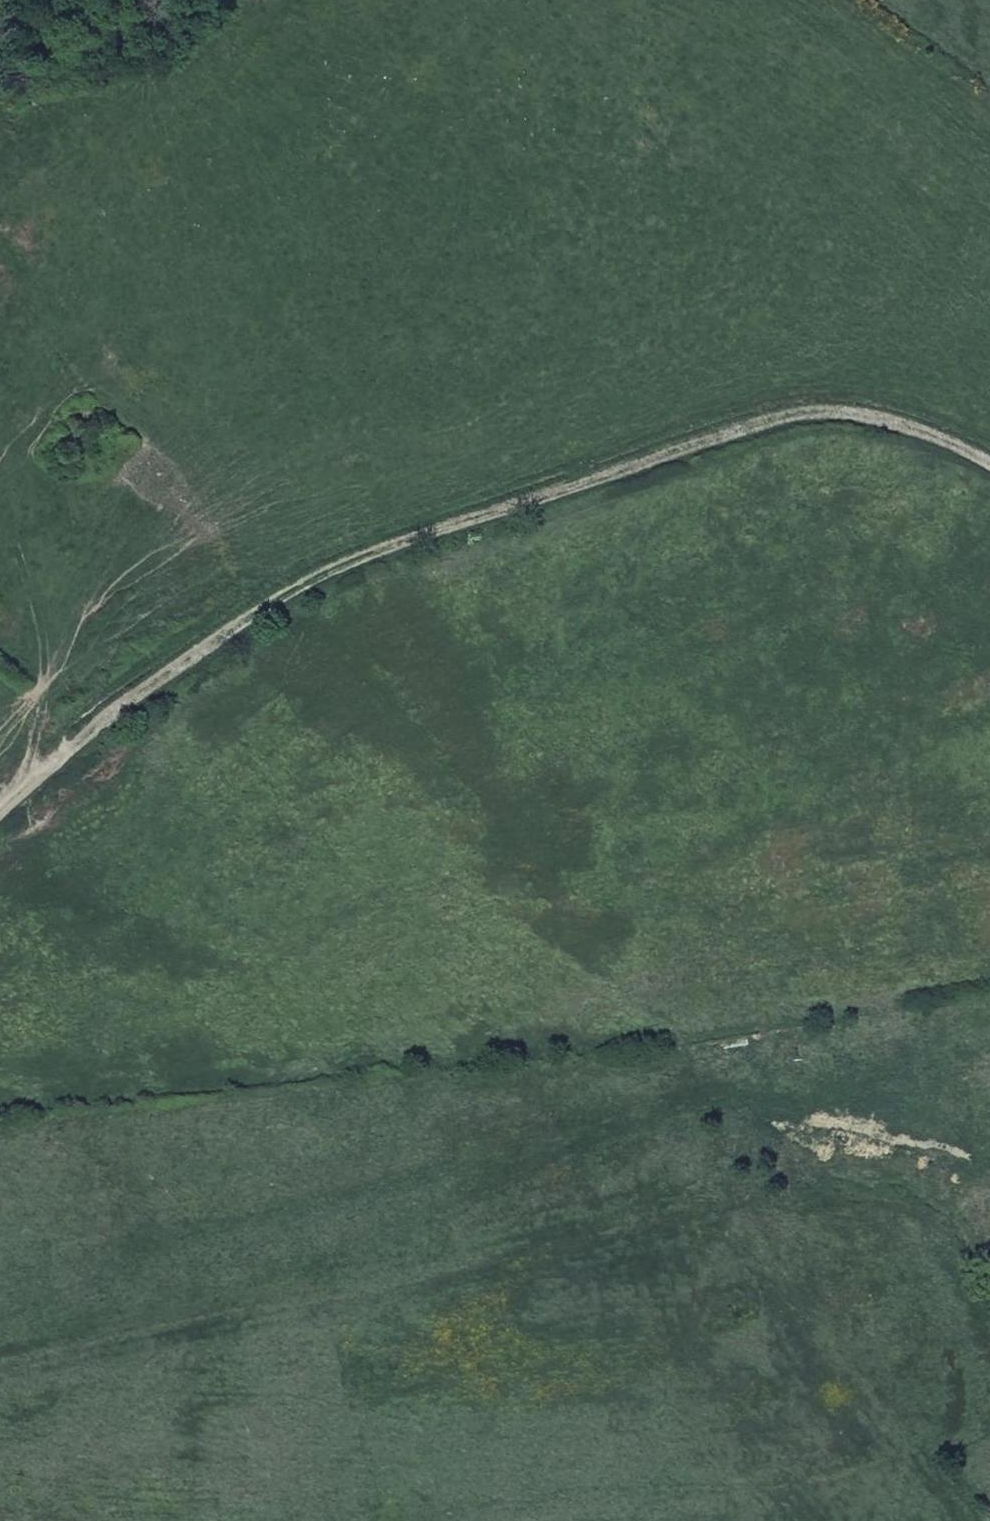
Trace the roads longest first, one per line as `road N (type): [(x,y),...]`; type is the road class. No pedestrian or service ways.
road 1 (track): [(0,799),(111,713),(325,572),(465,516),(775,413),(930,421),(989,451)]

